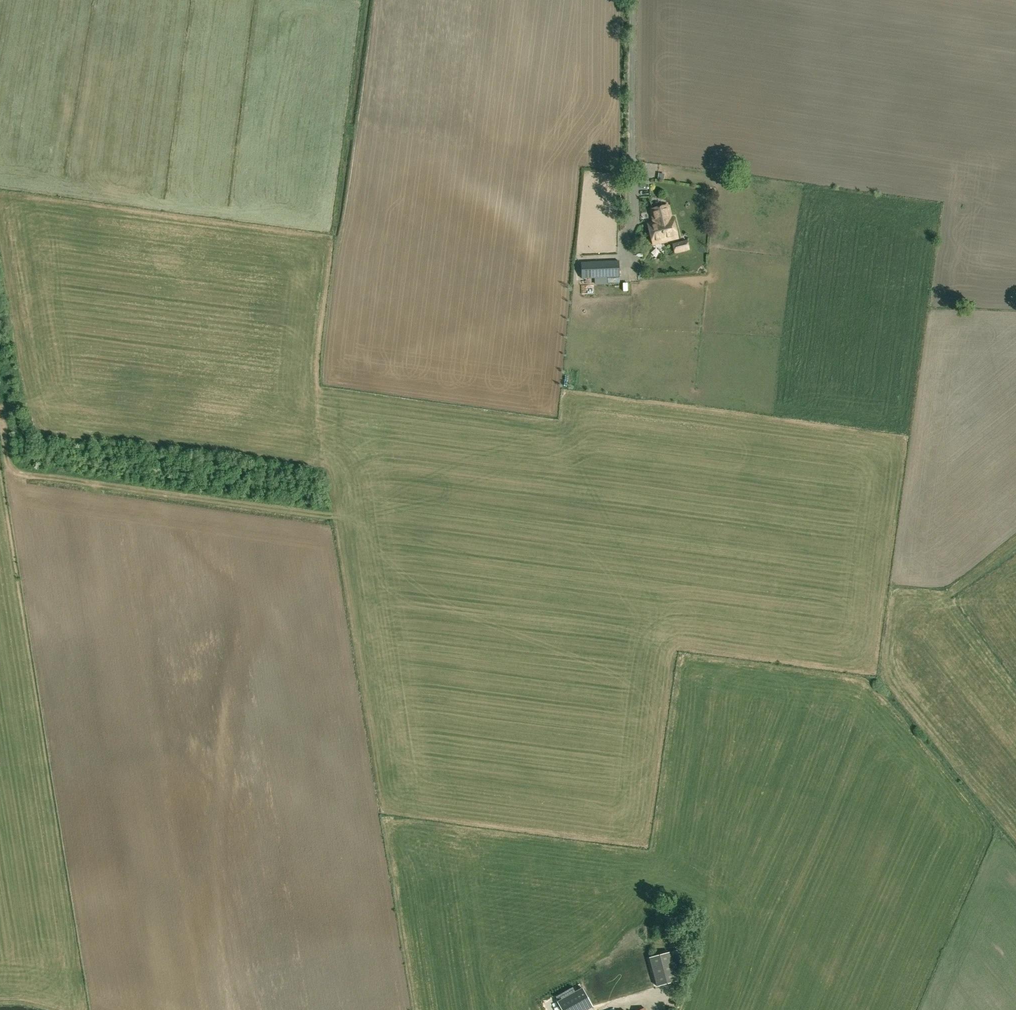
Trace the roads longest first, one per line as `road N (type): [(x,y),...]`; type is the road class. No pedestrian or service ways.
road 1 (track): [(0,412),(6,463),(16,473),(331,515)]
road 2 (unclassified): [(634,181),(635,0)]

